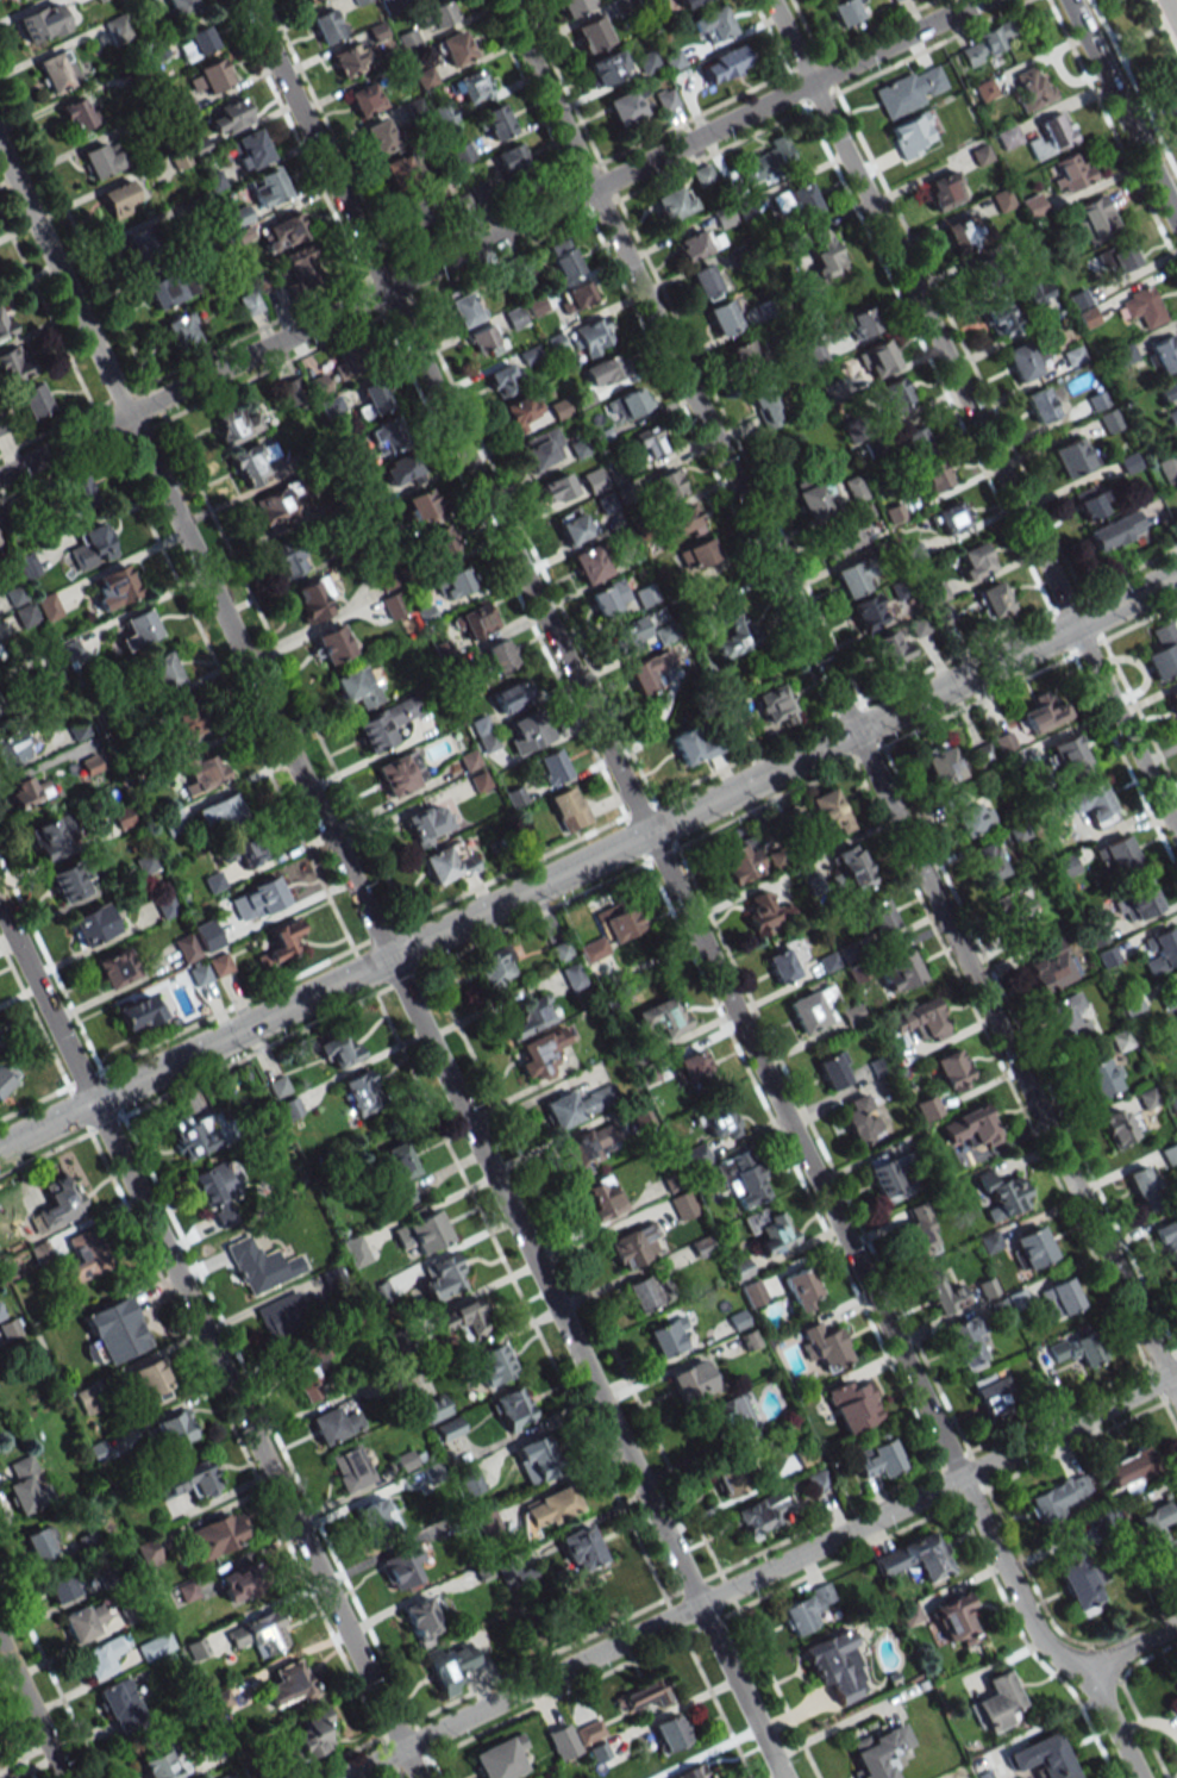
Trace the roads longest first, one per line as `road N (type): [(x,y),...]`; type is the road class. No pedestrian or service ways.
road 1 (residential): [(1137,1777),(1085,1668),(1039,1637),(245,0)]
road 2 (residential): [(782,1777),(0,151)]
road 3 (residential): [(1176,1396),(500,0)]
road 4 (tertiary): [(0,1147),(1176,575)]
road 5 (residential): [(0,477),(977,0)]
road 6 (residential): [(418,1777),(0,910)]
road 7 (residential): [(1176,835),(769,0)]
road 8 (residential): [(344,1777),(1176,1372)]
road 9 (tertiary): [(1176,223),(1067,0)]
road 10 (residential): [(60,1777),(0,1651)]

